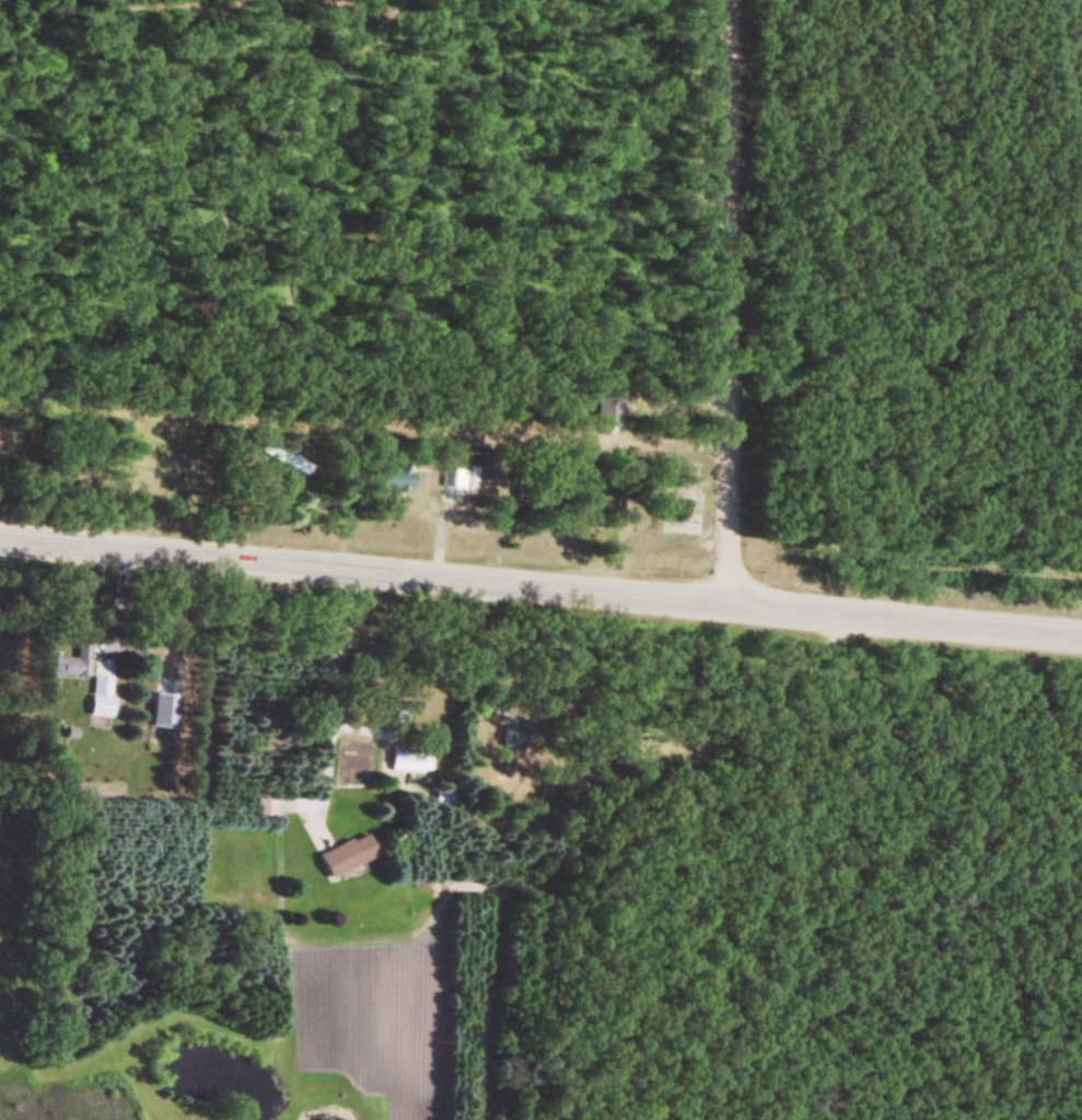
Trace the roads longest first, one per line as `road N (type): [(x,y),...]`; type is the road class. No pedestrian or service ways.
road 1 (secondary): [(1081,640),(0,543)]
road 2 (residential): [(726,607),(719,397),(722,0)]

